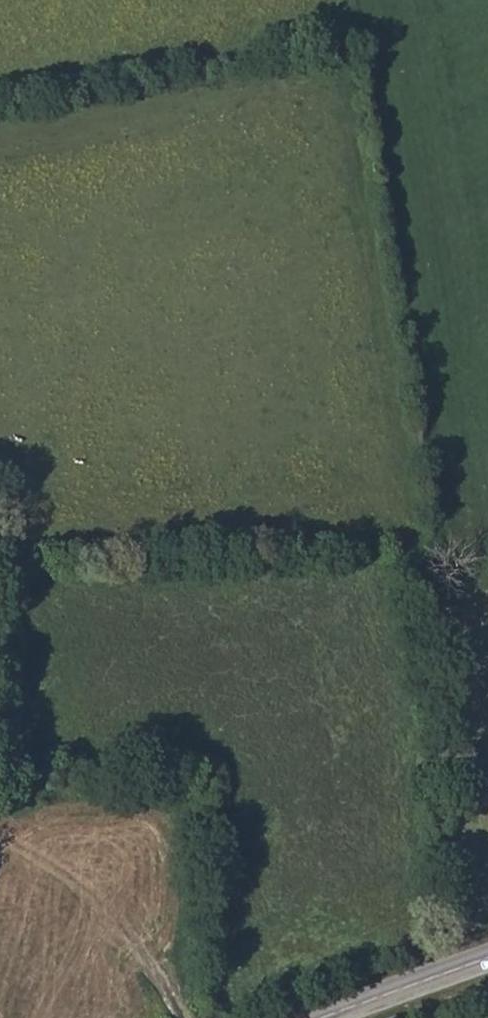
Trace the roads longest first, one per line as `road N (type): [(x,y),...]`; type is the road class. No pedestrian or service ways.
road 1 (tertiary): [(317,1017),(487,956)]

